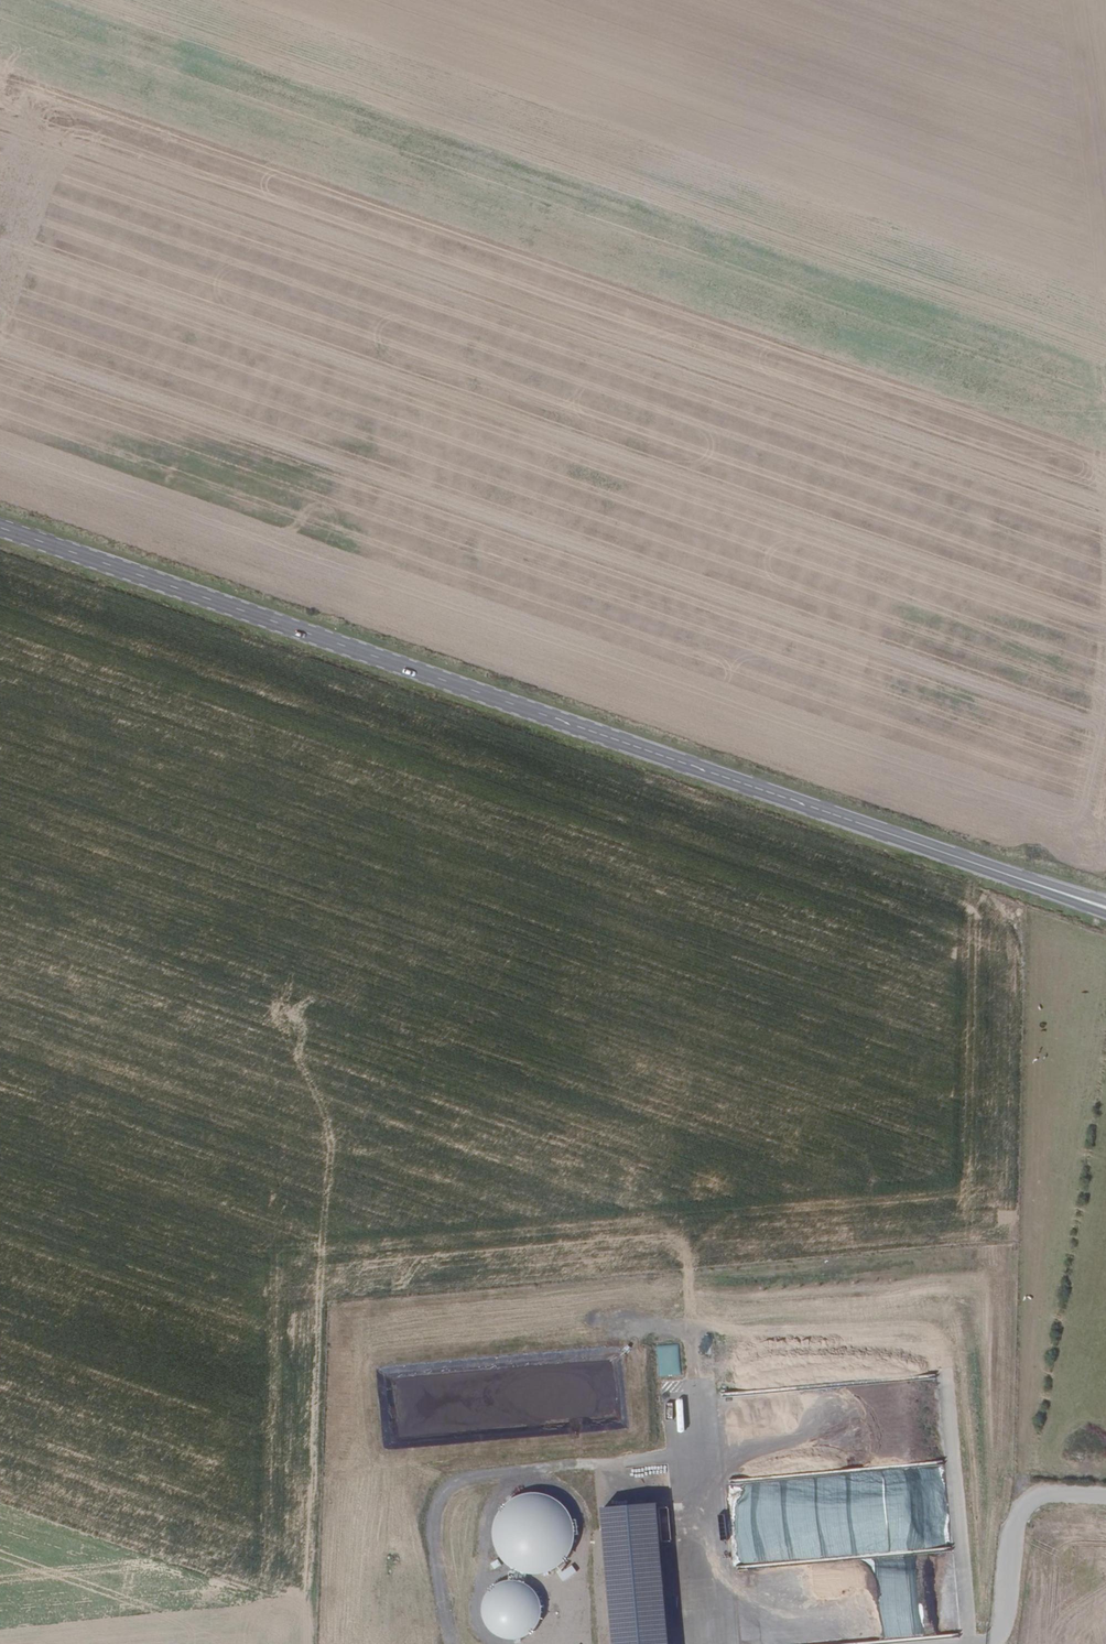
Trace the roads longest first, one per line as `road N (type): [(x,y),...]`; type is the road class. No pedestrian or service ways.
road 1 (primary): [(1105,905),(0,526)]
road 2 (track): [(1105,1494),(1059,1492),(1029,1506),(1014,1530),(1007,1643)]

